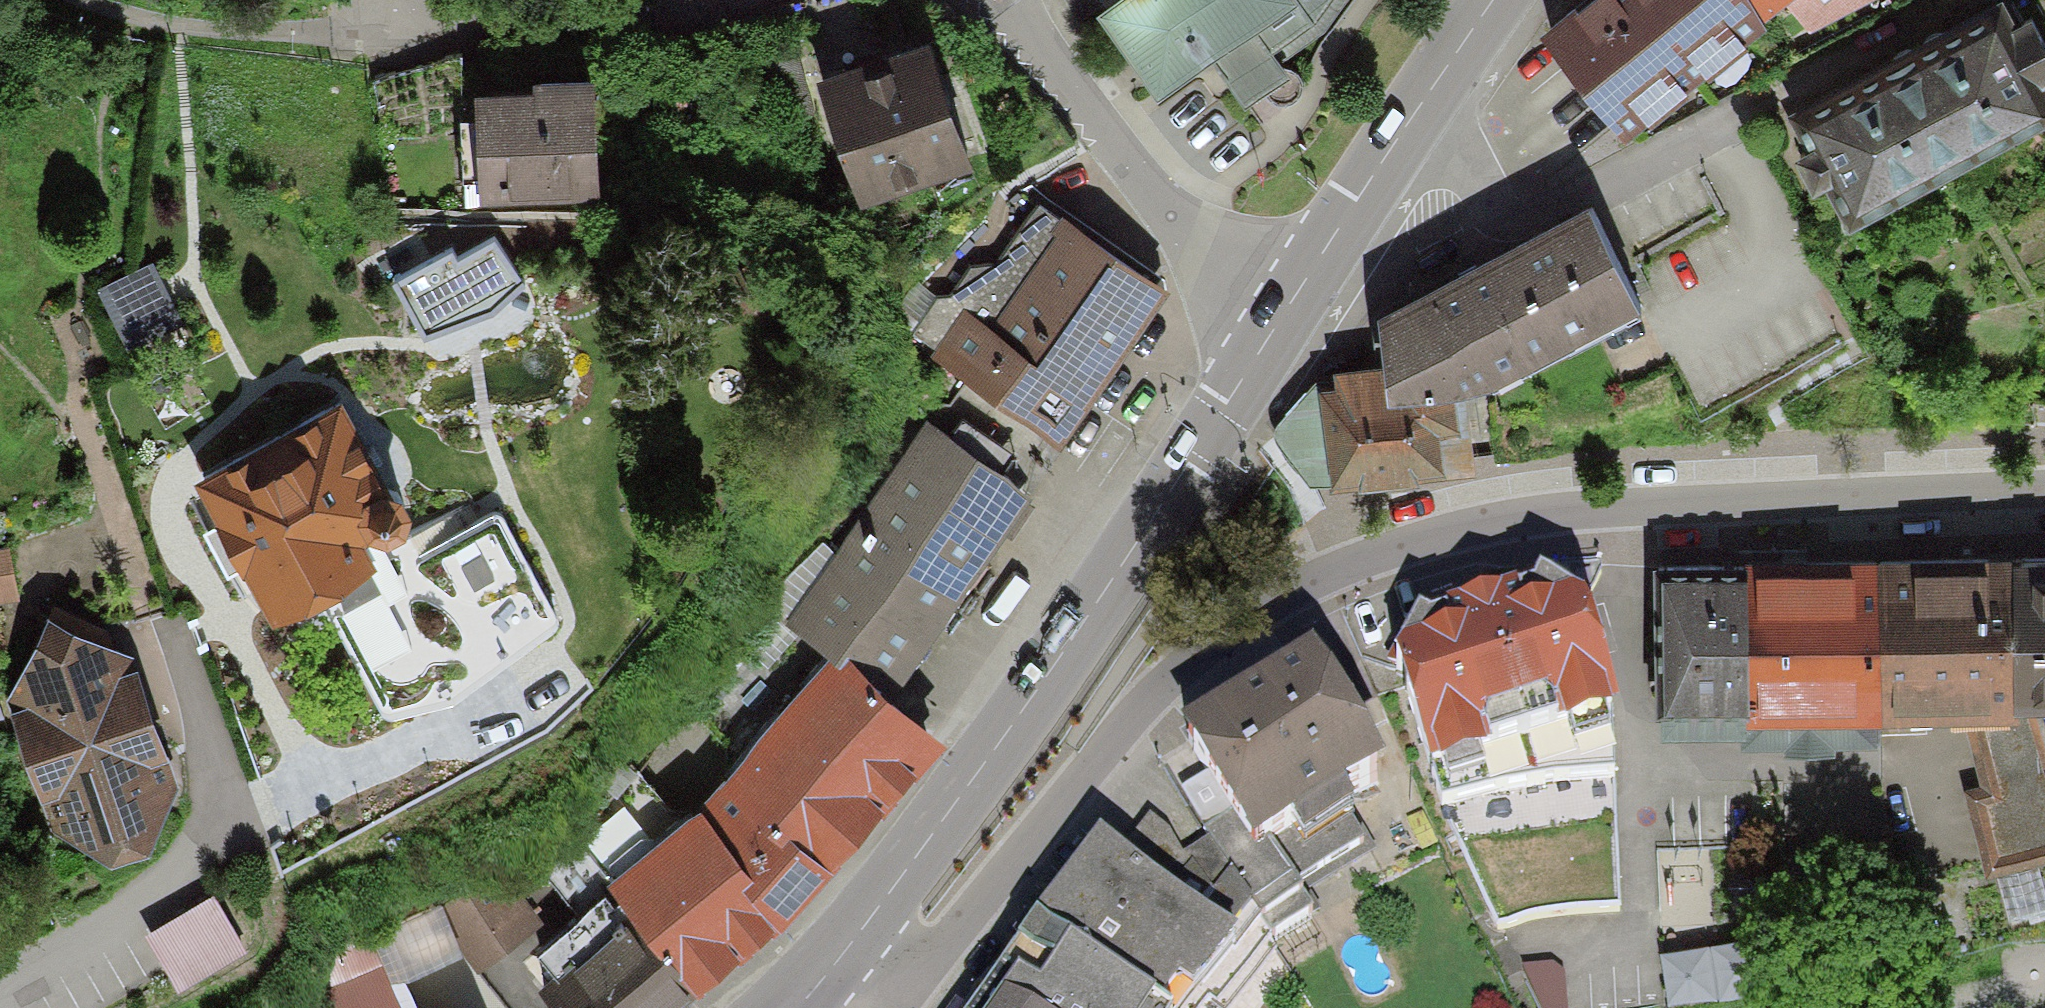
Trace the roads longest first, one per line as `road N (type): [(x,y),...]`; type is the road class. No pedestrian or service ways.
road 1 (residential): [(2044,489),(1579,510),(1461,526),(1356,562),(1259,607),(1160,686),(911,981)]
road 2 (secondary): [(1283,314),(1011,728),(852,942)]
road 3 (residential): [(737,0),(704,14),(413,18),(248,38)]
road 4 (residential): [(1283,314),(1172,212),(1017,0)]
road 5 (secondary): [(1493,0),(1283,314)]

